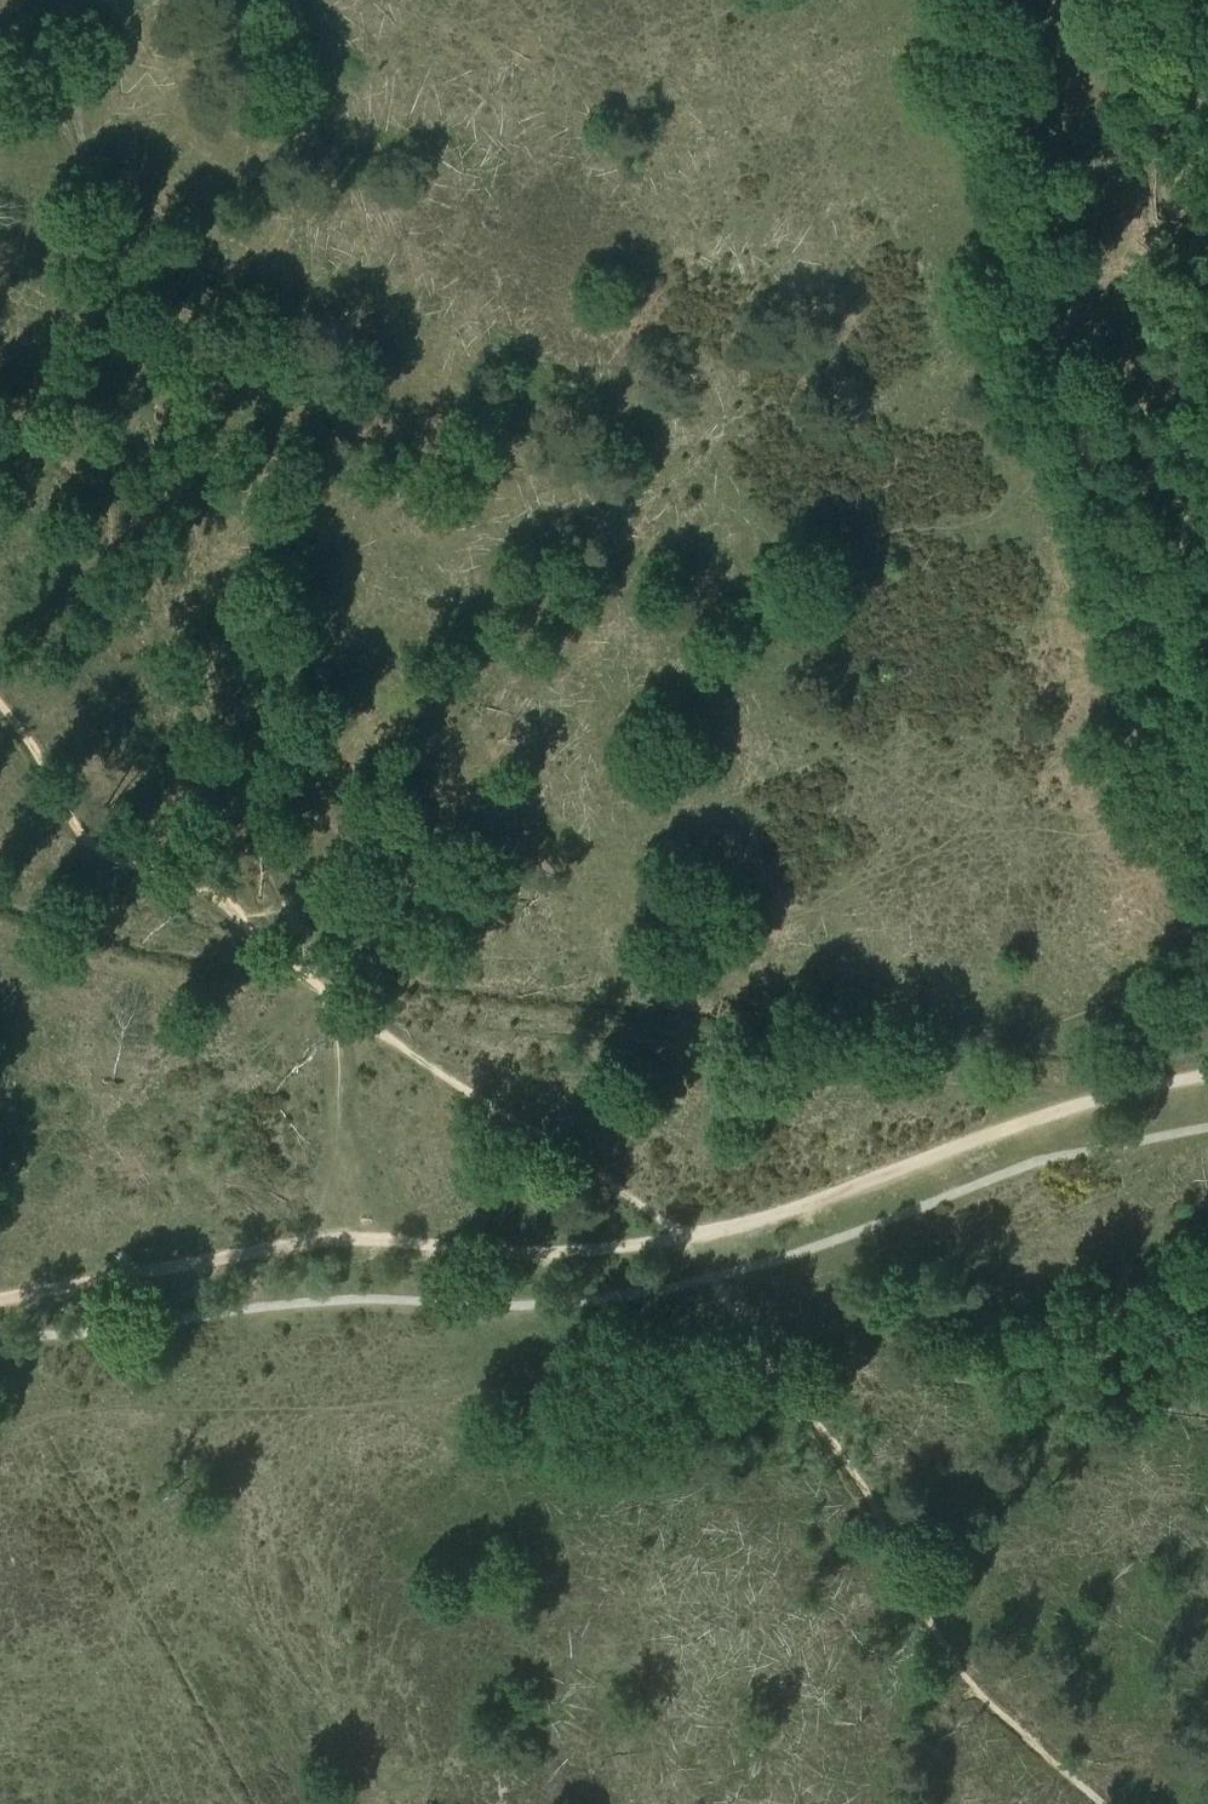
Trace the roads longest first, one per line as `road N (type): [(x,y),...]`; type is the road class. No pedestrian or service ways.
road 1 (track): [(688,1237),(644,1251),(581,1255),(350,1236),(0,1300)]
road 2 (track): [(1207,1076),(1032,1120),(816,1202),(688,1237)]

